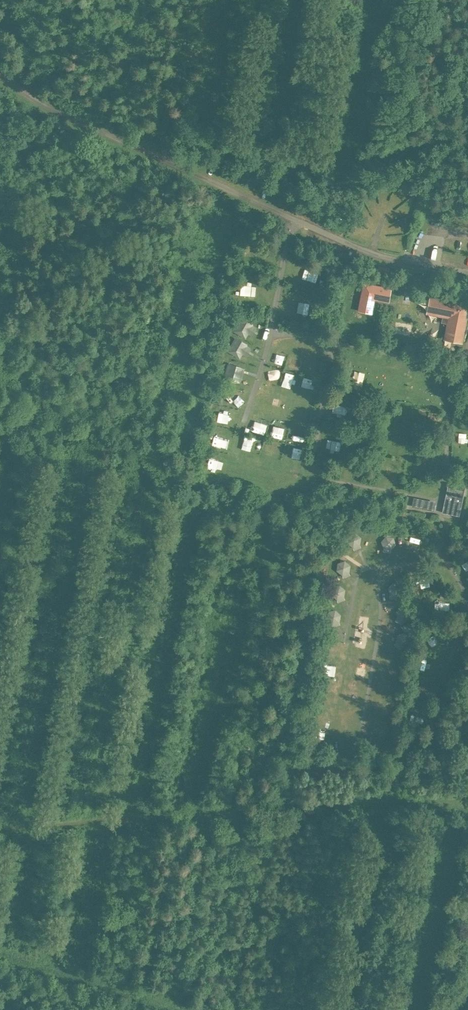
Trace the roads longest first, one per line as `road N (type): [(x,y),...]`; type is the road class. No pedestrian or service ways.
road 1 (track): [(467,807),(379,797),(0,828)]
road 2 (track): [(192,1009),(0,944)]
road 3 (track): [(150,1009),(0,958)]
road 4 (track): [(278,807),(283,764),(350,764),(364,731)]

